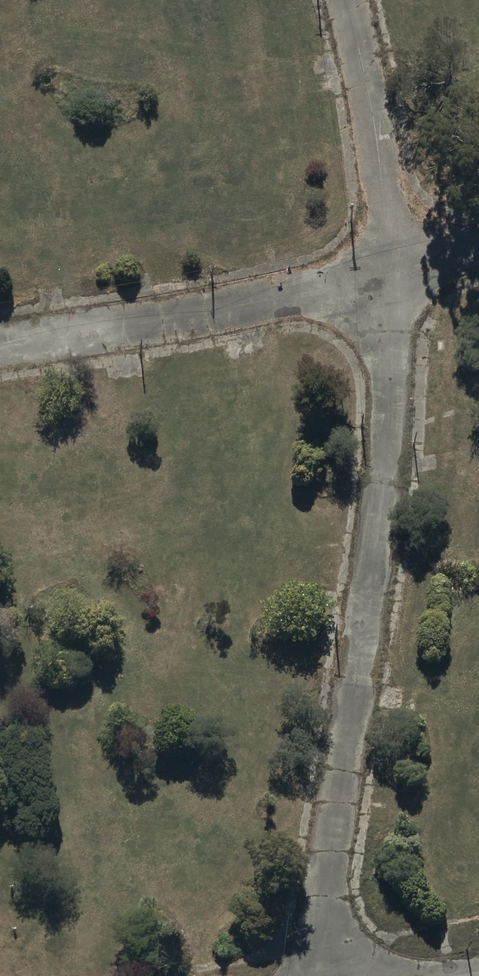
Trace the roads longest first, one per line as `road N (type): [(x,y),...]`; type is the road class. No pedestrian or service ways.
road 1 (track): [(332,975),(328,863),(384,494),(395,271),(346,0)]
road 2 (track): [(0,346),(395,271),(478,247)]

